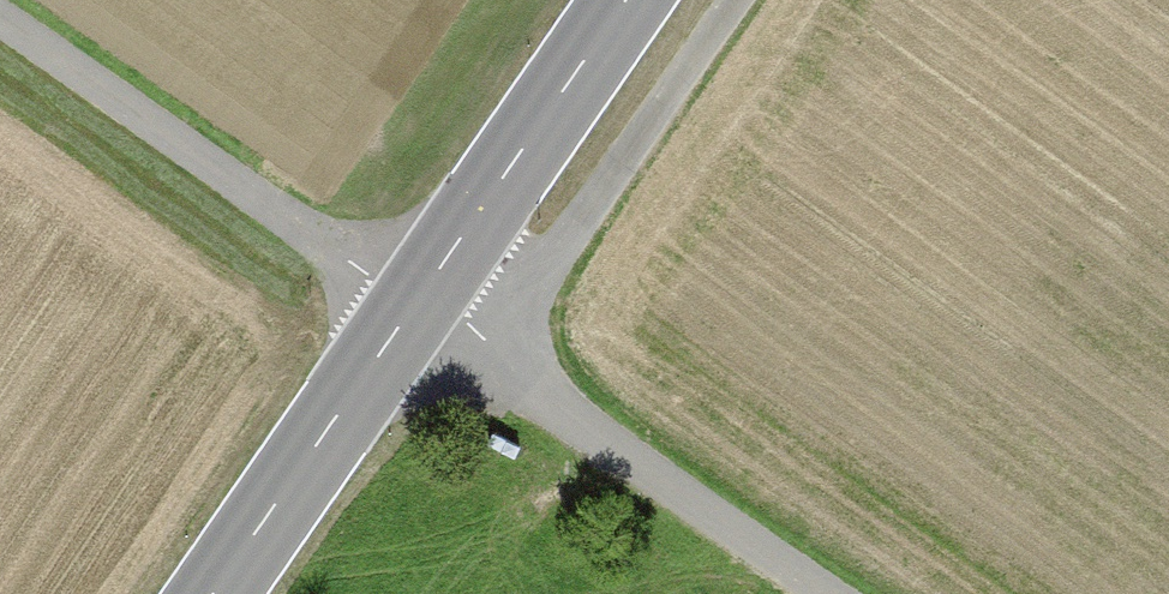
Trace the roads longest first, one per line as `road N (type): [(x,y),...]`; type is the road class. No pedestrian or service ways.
road 1 (tertiary): [(625,0),(212,593)]
road 2 (track): [(0,21),(414,305)]
road 3 (track): [(414,305),(795,593)]
road 4 (track): [(414,305),(557,263),(743,0)]

